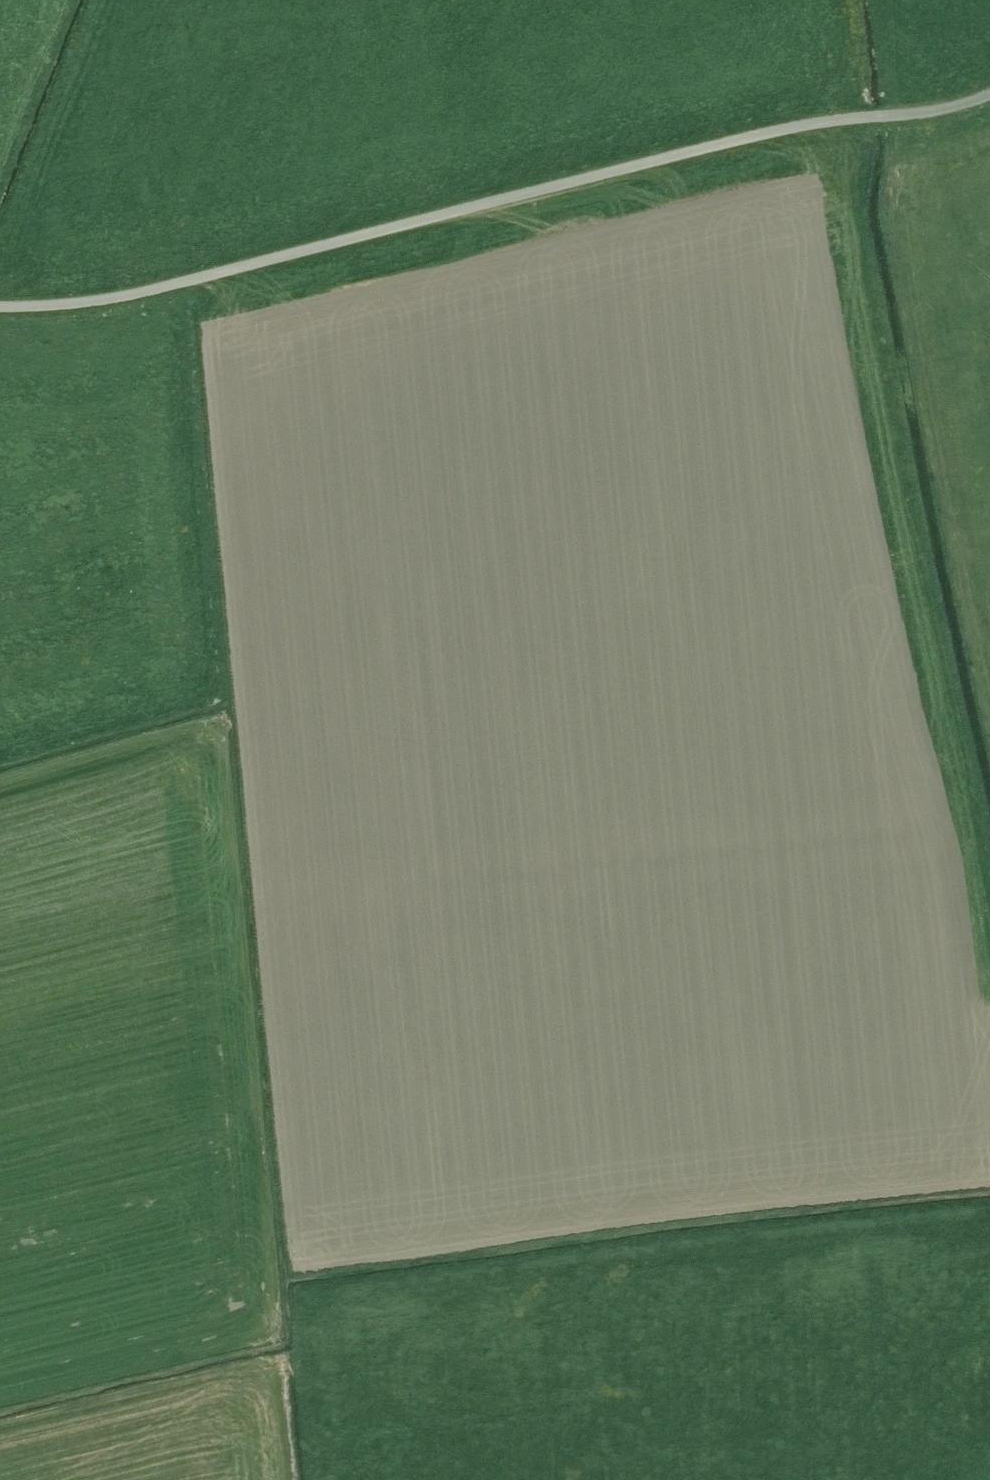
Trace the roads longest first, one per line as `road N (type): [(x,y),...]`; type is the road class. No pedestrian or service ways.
road 1 (unclassified): [(0,303),(128,294),(796,125),(989,93)]

